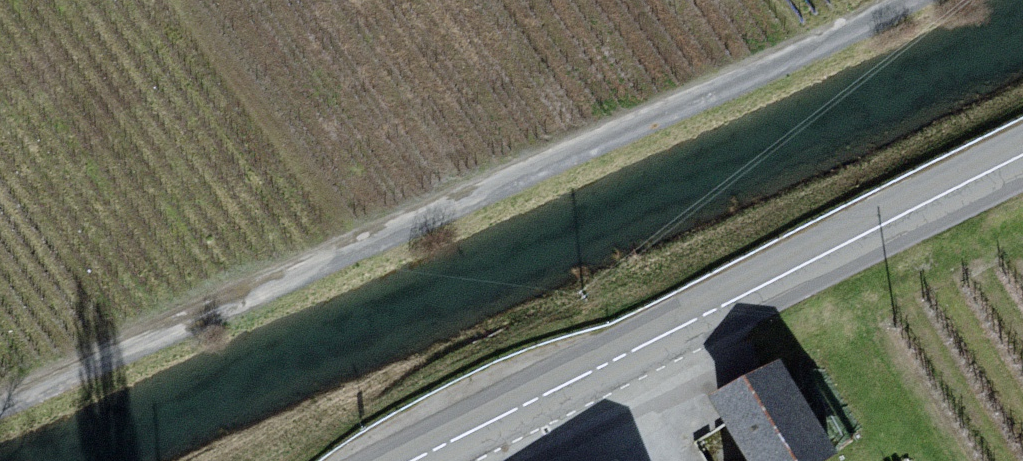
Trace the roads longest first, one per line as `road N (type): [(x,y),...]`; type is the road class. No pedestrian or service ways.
road 1 (track): [(915,0),(0,405)]
road 2 (secondary): [(411,460),(1022,157)]

